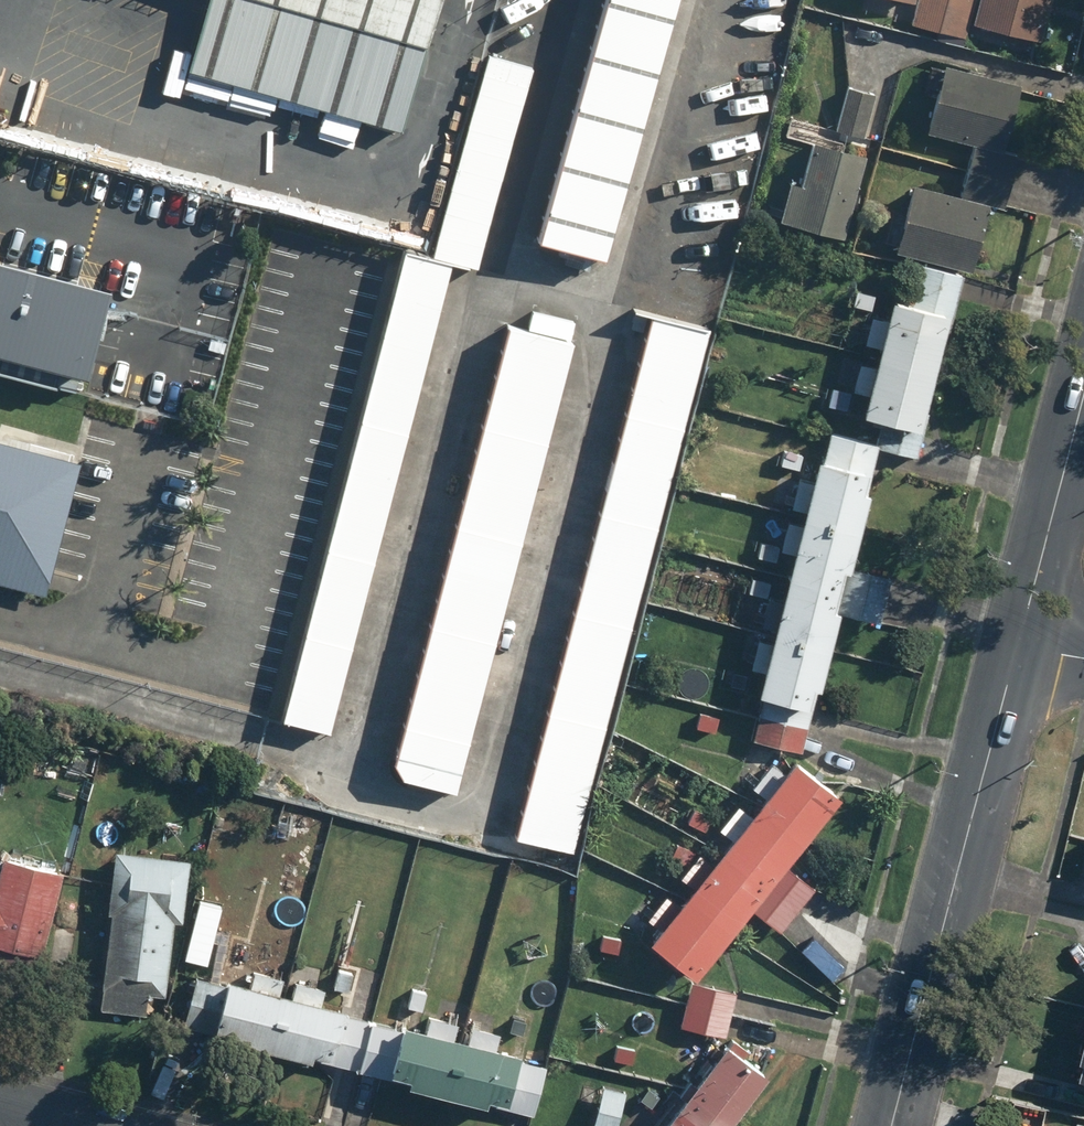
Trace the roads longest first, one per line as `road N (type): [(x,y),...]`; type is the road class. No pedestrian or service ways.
road 1 (tertiary): [(892,1125),(1019,644)]
road 2 (tertiary): [(1019,644),(1083,395)]

